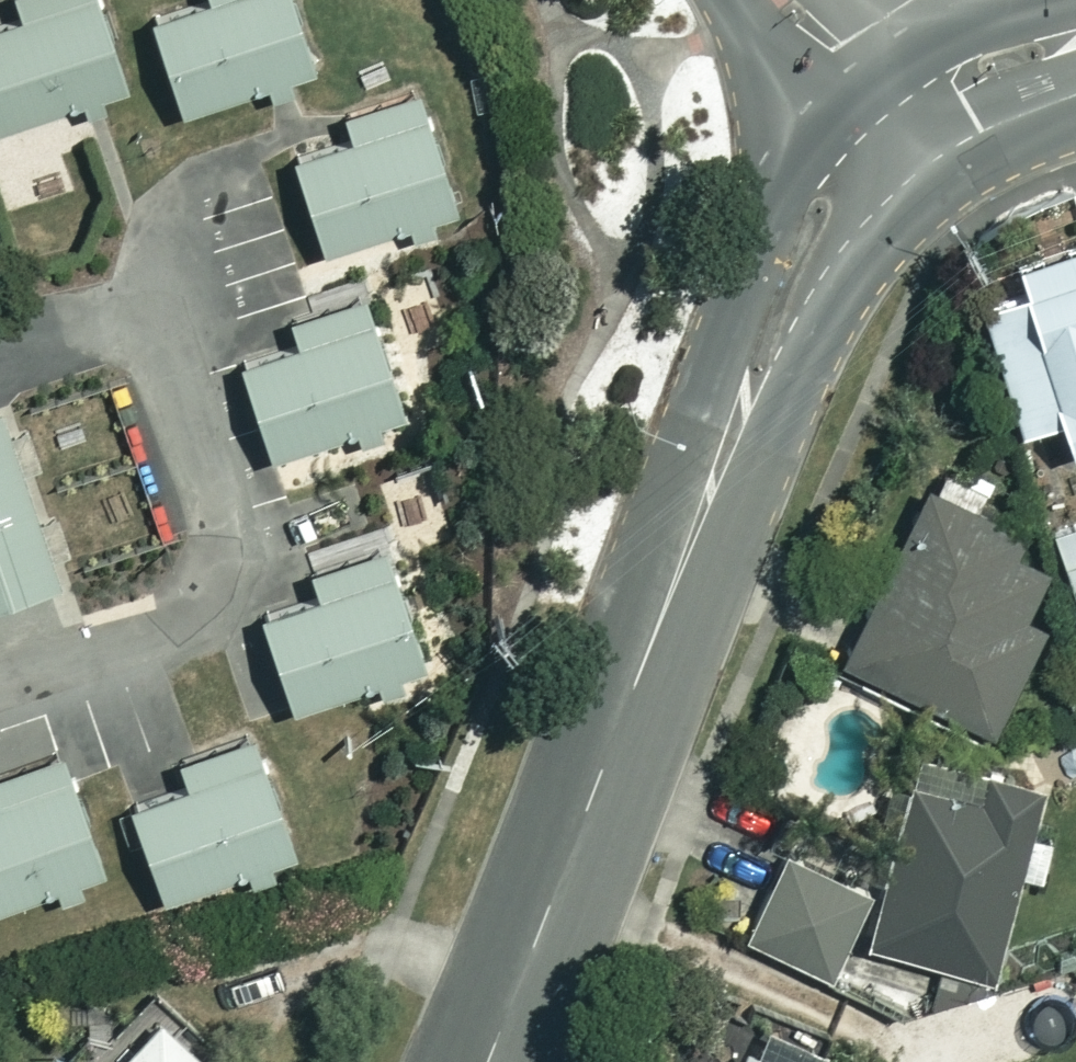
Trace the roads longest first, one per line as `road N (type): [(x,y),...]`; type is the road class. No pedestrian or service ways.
road 1 (residential): [(890,110),(844,157),(824,191),(486,1061)]
road 2 (residential): [(890,110),(959,65),(1075,30)]

